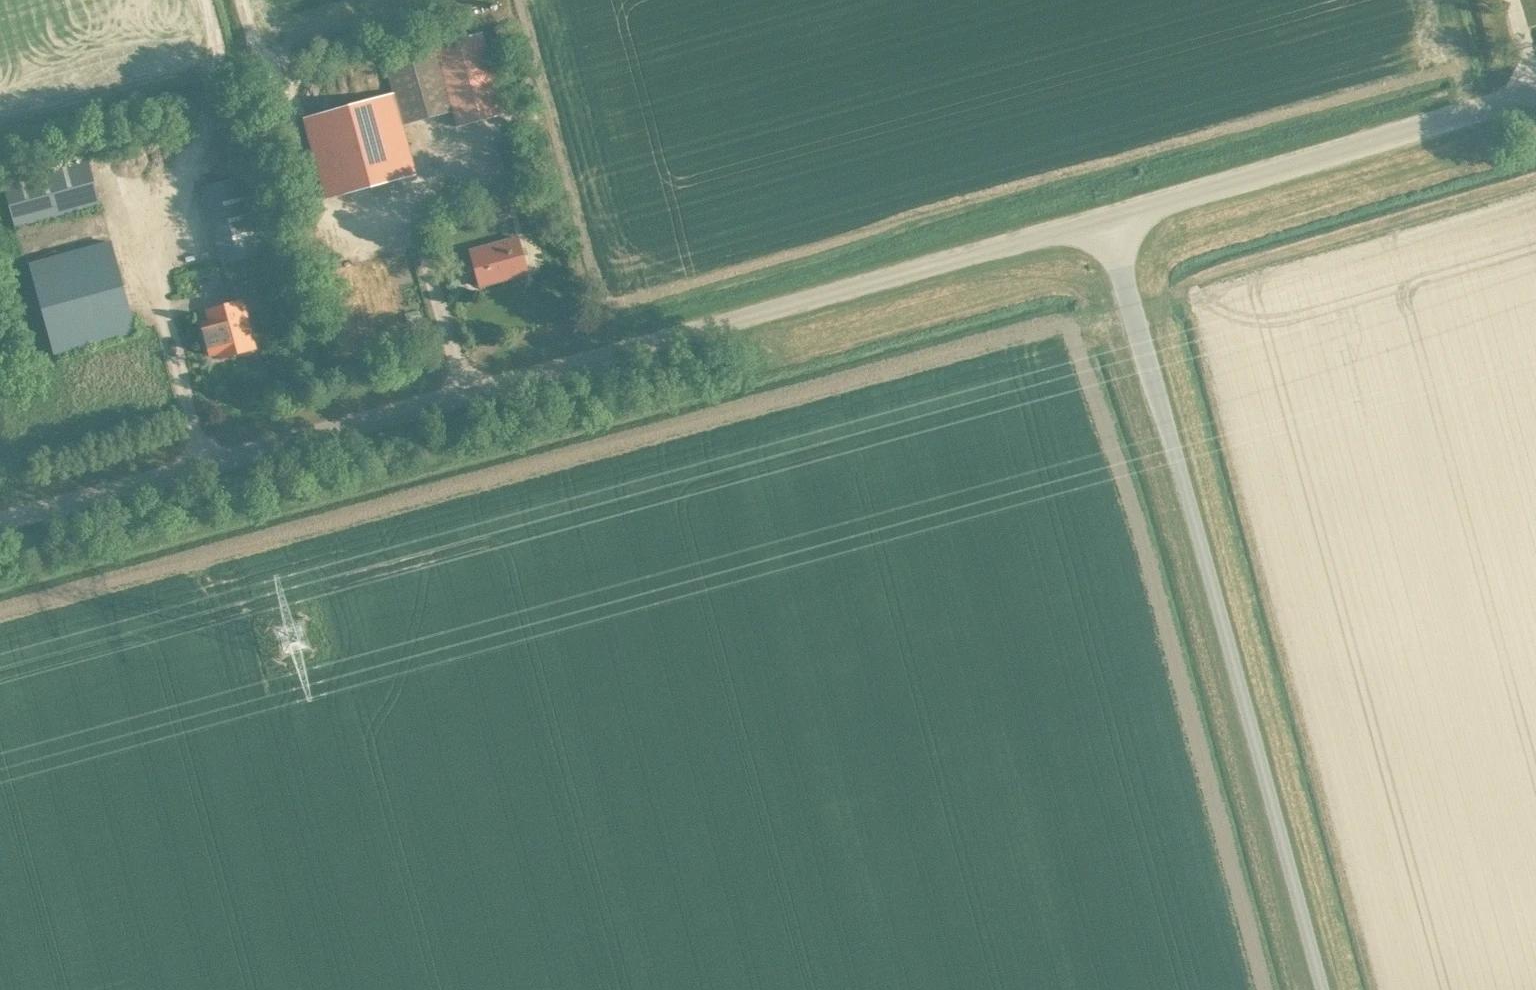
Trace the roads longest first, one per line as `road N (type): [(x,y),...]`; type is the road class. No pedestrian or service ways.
road 1 (unclassified): [(1096,218),(0,517)]
road 2 (unclassified): [(1302,989),(1096,218)]
road 3 (unclassified): [(1535,89),(1096,218)]

